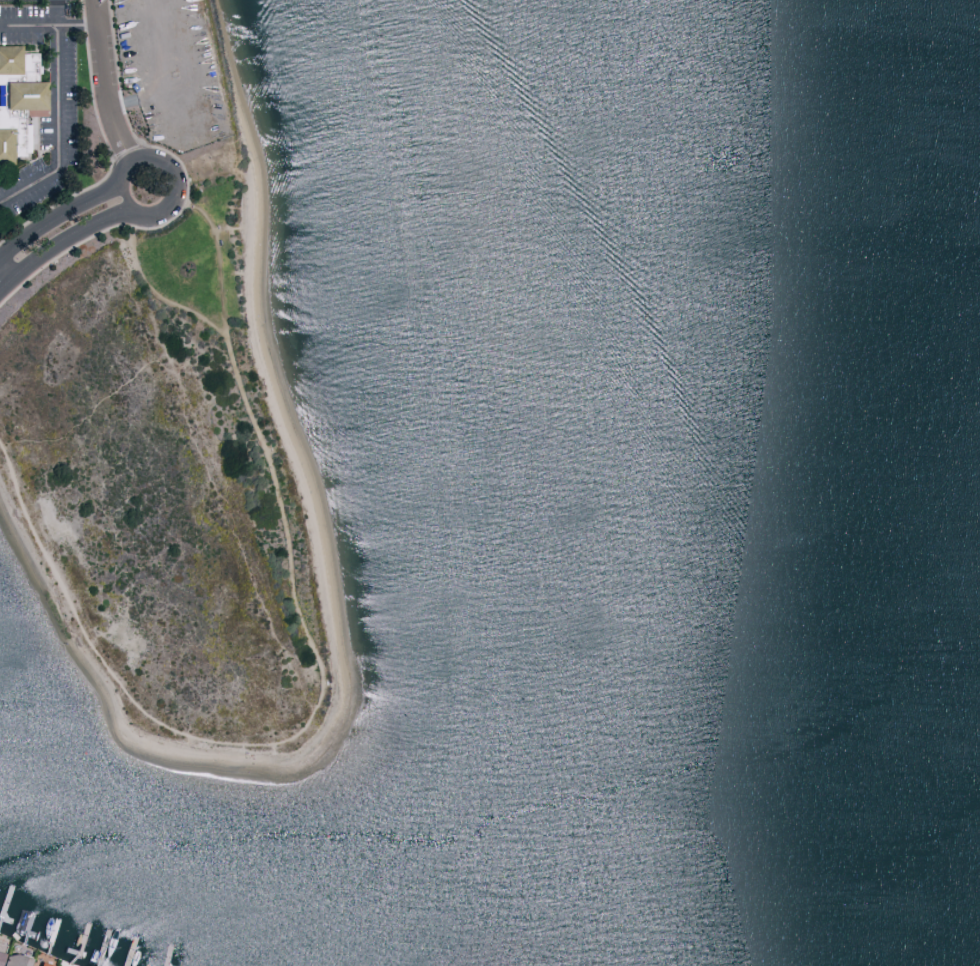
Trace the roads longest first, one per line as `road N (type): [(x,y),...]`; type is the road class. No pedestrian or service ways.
road 1 (tertiary): [(160,156),(132,158),(119,173),(120,197),(142,214),(157,214),(177,193),(172,165),(160,156)]
road 2 (residential): [(132,158),(111,120),(92,0)]
road 3 (tertiary): [(117,183),(0,258)]
road 4 (tertiary): [(14,277),(56,244),(129,208)]

